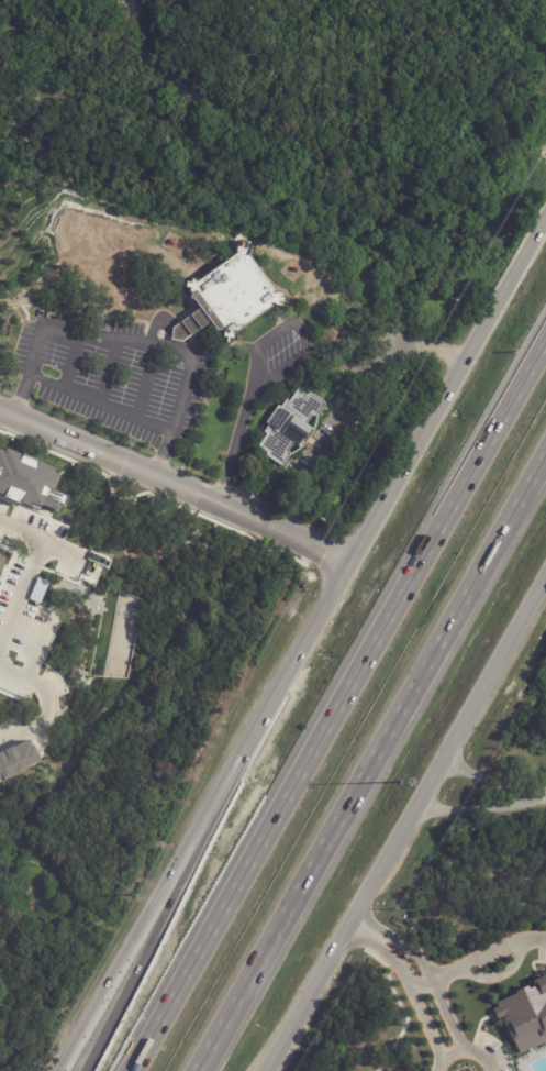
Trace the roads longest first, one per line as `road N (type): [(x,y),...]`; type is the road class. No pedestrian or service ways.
road 1 (secondary): [(545,220),(67,1070)]
road 2 (motorway): [(545,335),(130,1070)]
road 3 (motorway): [(195,1070),(545,451)]
road 4 (secondary): [(264,1070),(545,581)]
road 5 (residential): [(0,410),(352,564)]
road 6 (motorway): [(164,893),(132,979),(84,1070)]

